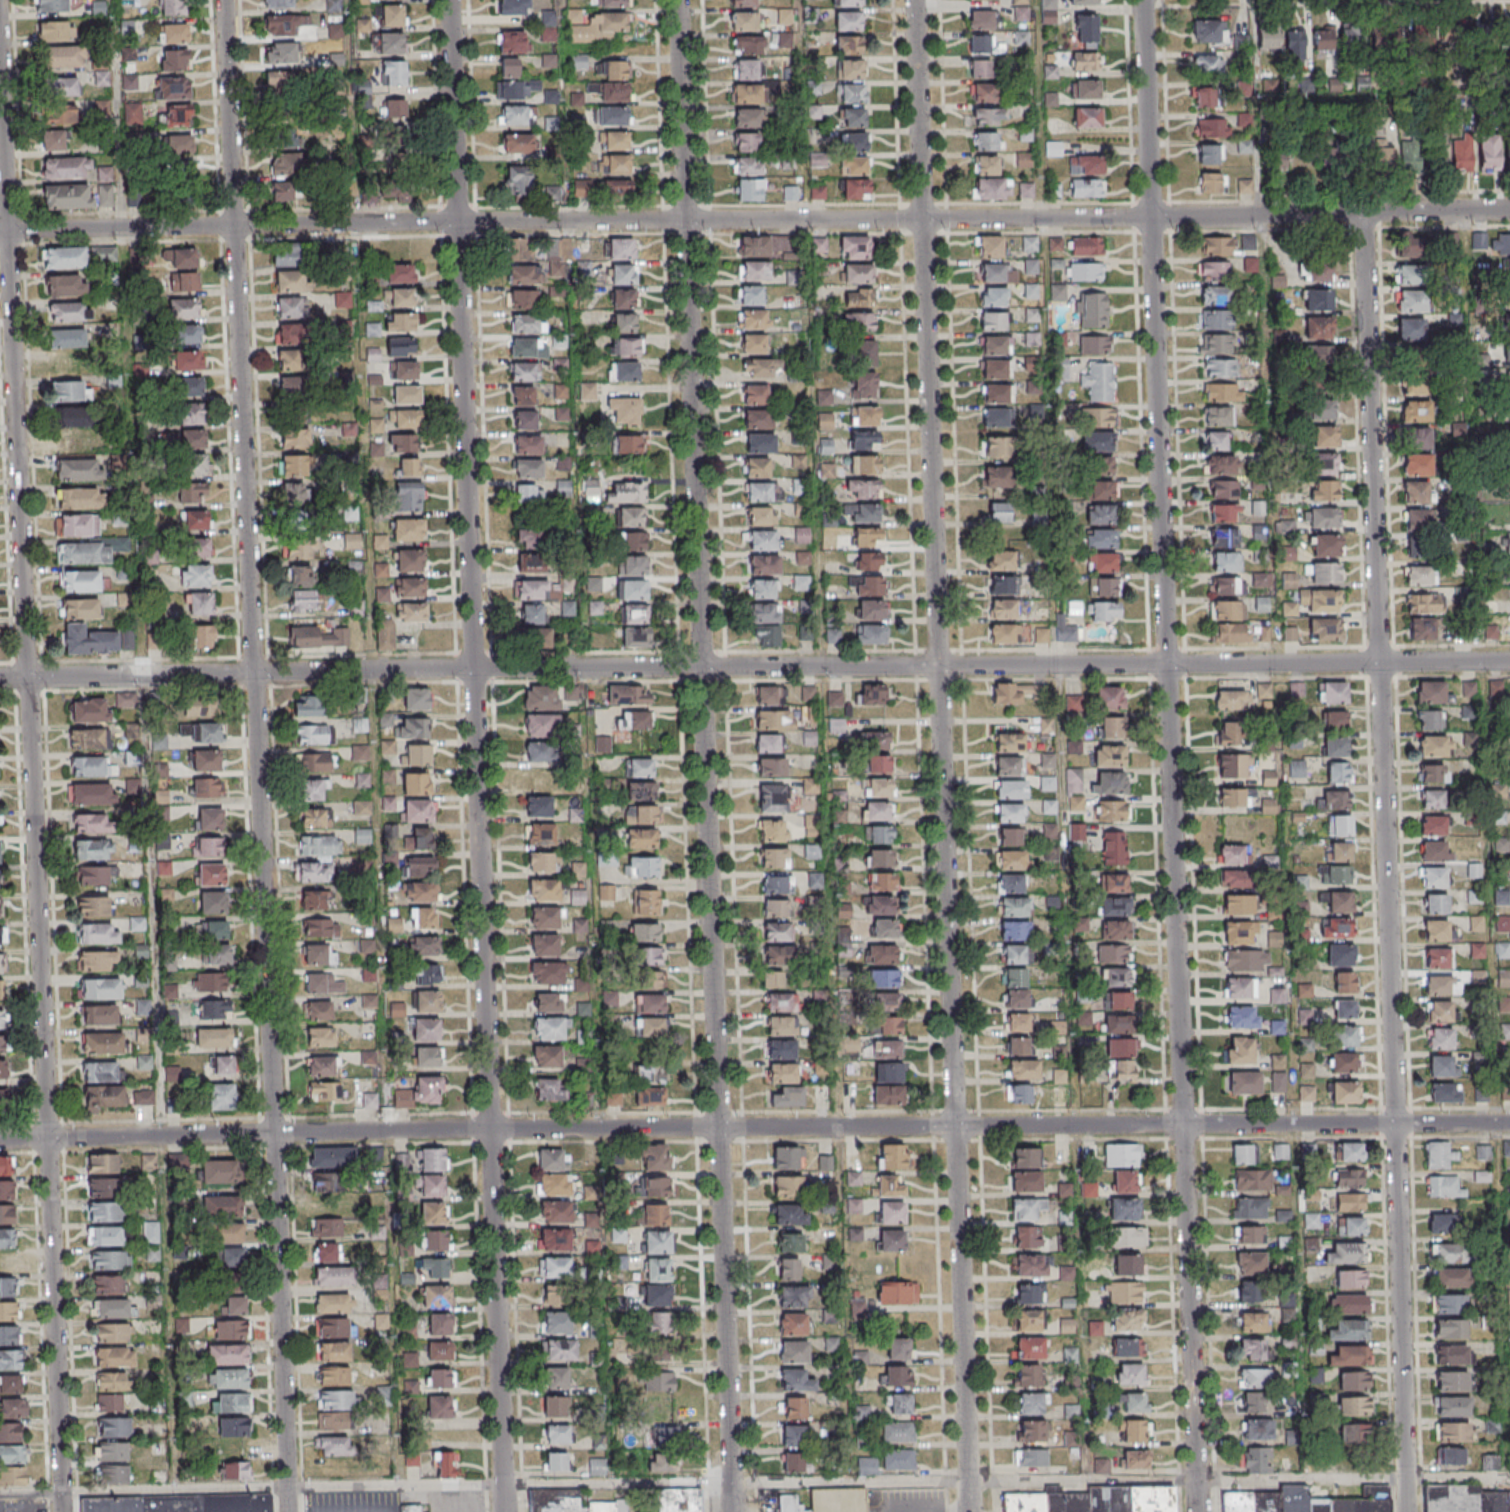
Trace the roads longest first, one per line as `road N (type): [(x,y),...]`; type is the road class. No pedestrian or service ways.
road 1 (residential): [(288,1511),(223,0)]
road 2 (residential): [(510,1511),(448,0)]
road 3 (residential): [(1198,1511),(1141,0)]
road 4 (residential): [(968,1511),(914,0)]
road 5 (residential): [(731,1511),(678,0)]
road 6 (residential): [(1509,662),(0,679)]
road 7 (residential): [(1509,1123),(0,1140)]
road 8 (residential): [(62,1511),(0,87)]
road 9 (residential): [(1406,1511),(1362,214)]
road 10 (residential): [(1149,218),(0,230)]
road 11 (residential): [(1509,211),(1149,218)]

